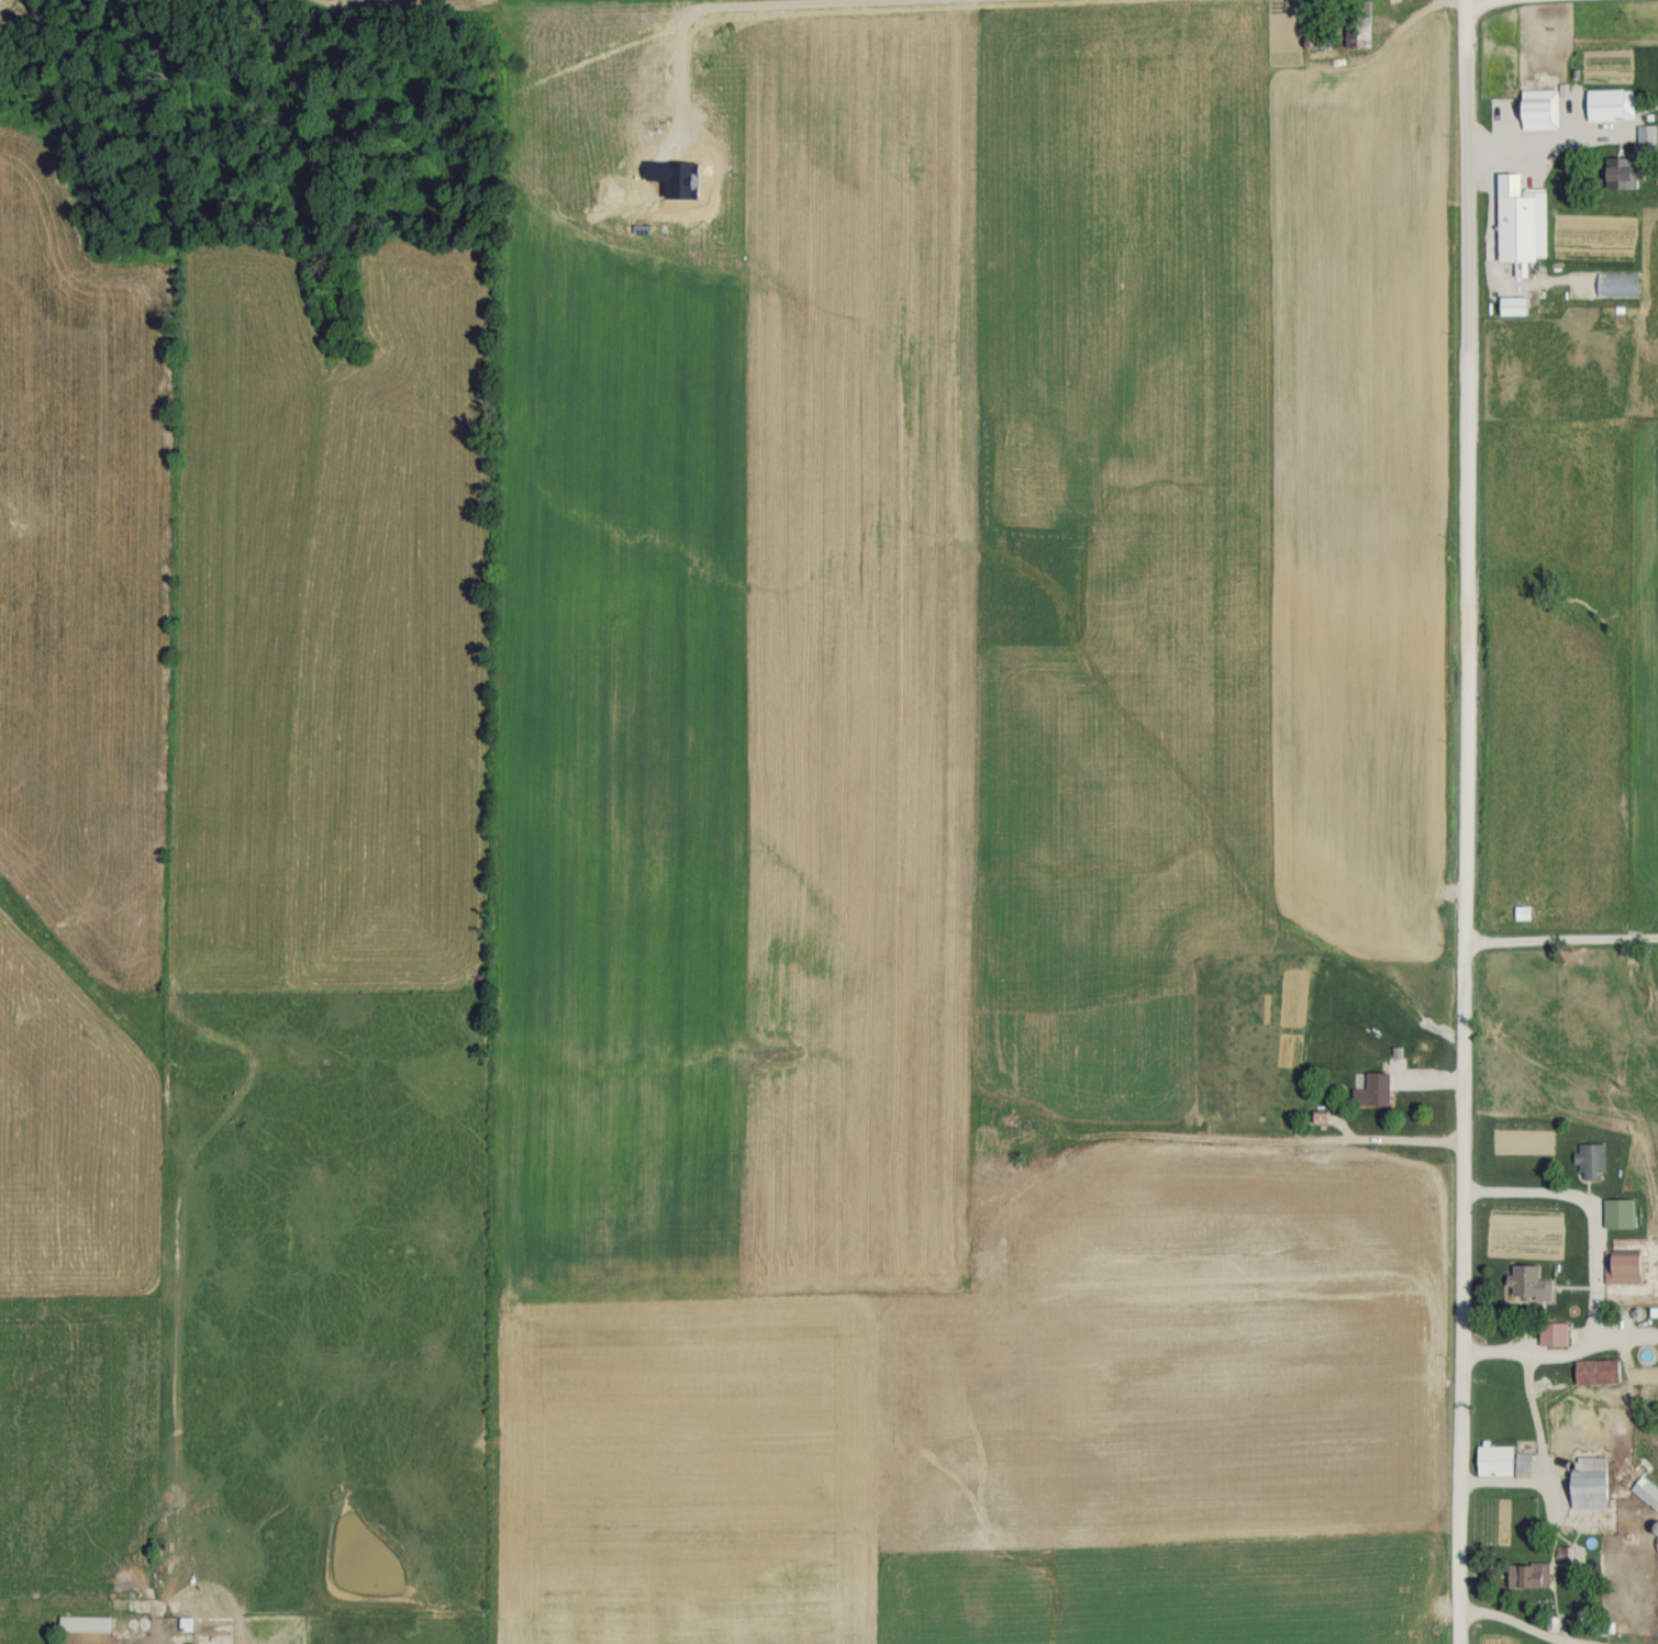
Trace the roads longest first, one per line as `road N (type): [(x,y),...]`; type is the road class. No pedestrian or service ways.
road 1 (residential): [(1456,1643),(1464,0)]

